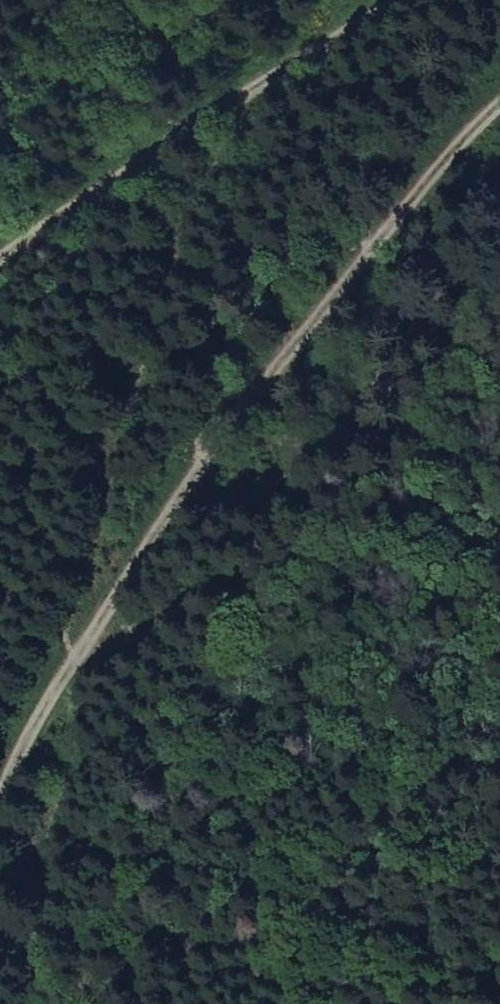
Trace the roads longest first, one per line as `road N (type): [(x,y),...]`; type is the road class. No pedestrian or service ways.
road 1 (track): [(0,826),(279,387),(499,132)]
road 2 (track): [(403,0),(103,195),(0,271)]

